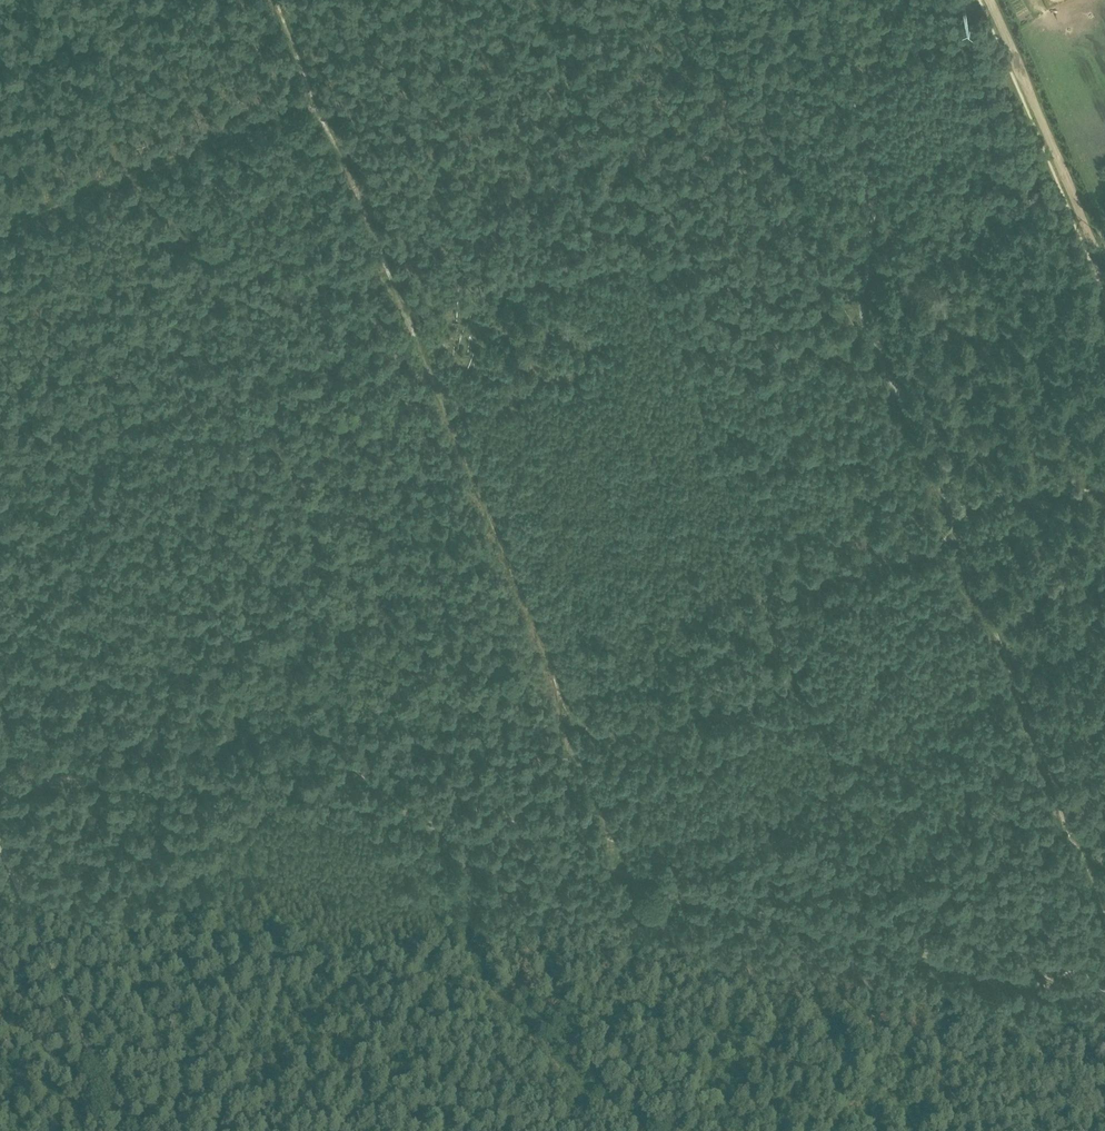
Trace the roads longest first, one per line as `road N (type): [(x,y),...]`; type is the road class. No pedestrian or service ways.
road 1 (track): [(1104,1000),(270,782),(0,776)]
road 2 (track): [(267,0),(623,882)]
road 3 (track): [(962,535),(770,593),(775,645),(795,686),(623,731),(567,734)]
road 4 (track): [(0,390),(134,308),(356,220)]
road 5 (track): [(0,231),(307,101)]
road 6 (track): [(118,1130),(0,846)]
road 7 (track): [(991,0),(1104,269)]
road 8 (track): [(951,506),(1039,485),(1074,494),(1104,488)]

